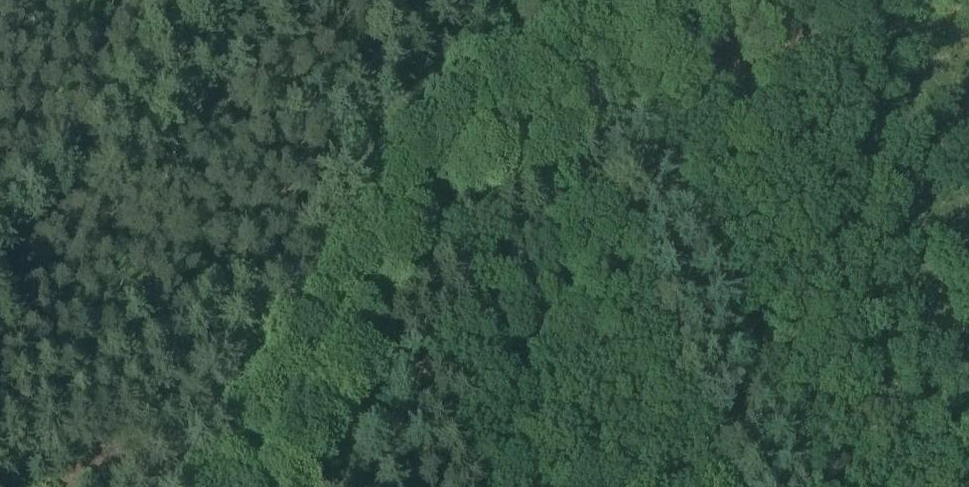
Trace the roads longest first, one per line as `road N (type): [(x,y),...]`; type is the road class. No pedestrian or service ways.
road 1 (track): [(810,0),(694,34),(464,146),(379,244)]
road 2 (track): [(379,244),(381,178),(529,0)]
road 3 (track): [(379,244),(254,486)]

